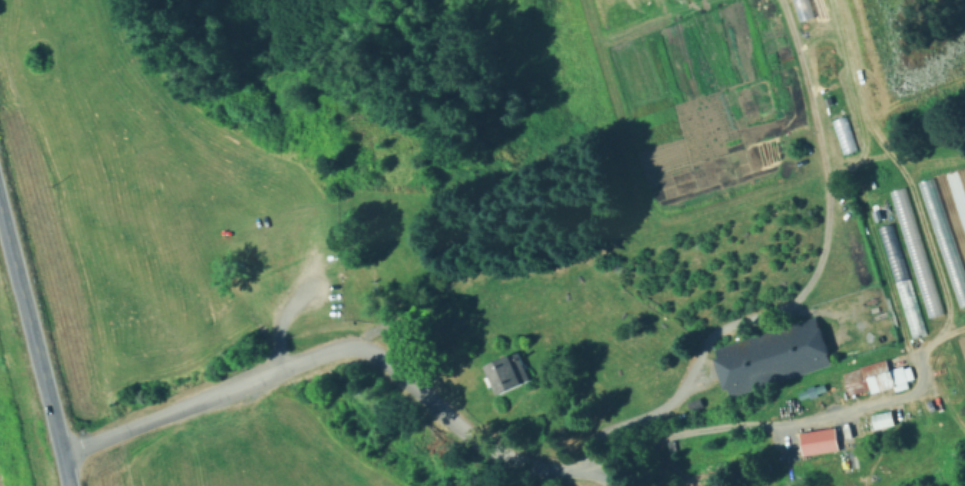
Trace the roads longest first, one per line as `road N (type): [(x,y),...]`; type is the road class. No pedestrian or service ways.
road 1 (residential): [(584,472),(532,465),(483,446),(386,359),(352,346),(68,455)]
road 2 (secondary): [(74,485),(0,195)]

